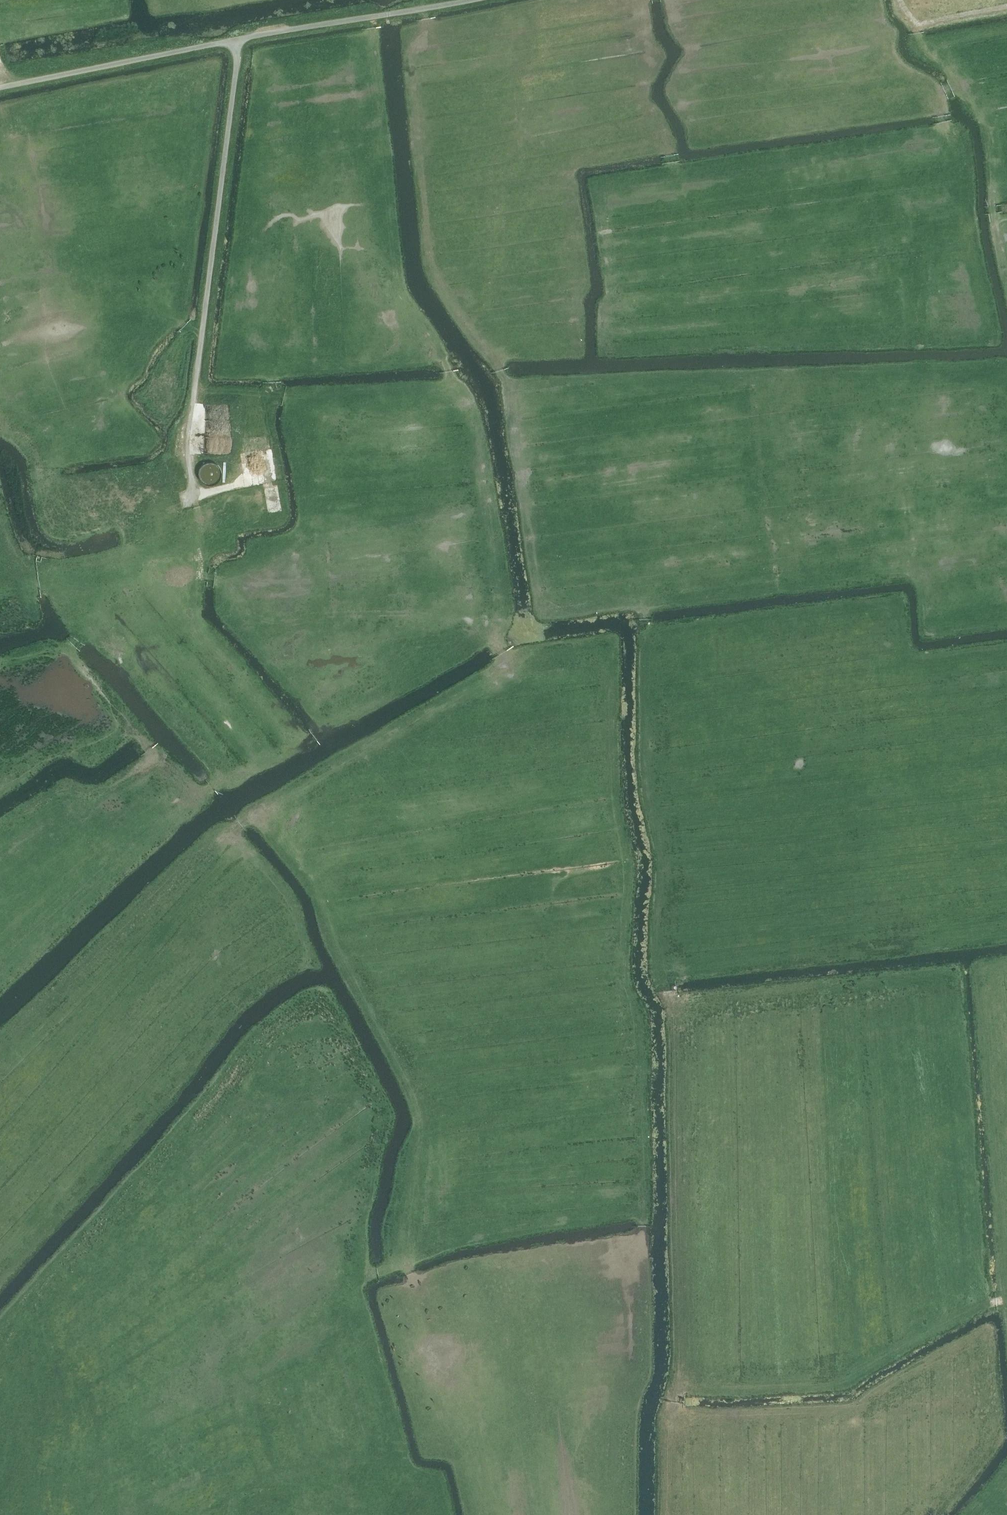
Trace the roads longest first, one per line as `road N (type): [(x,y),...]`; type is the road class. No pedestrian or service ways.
road 1 (unclassified): [(0,87),(467,0)]
road 2 (track): [(900,0),(917,23),(1006,6)]

